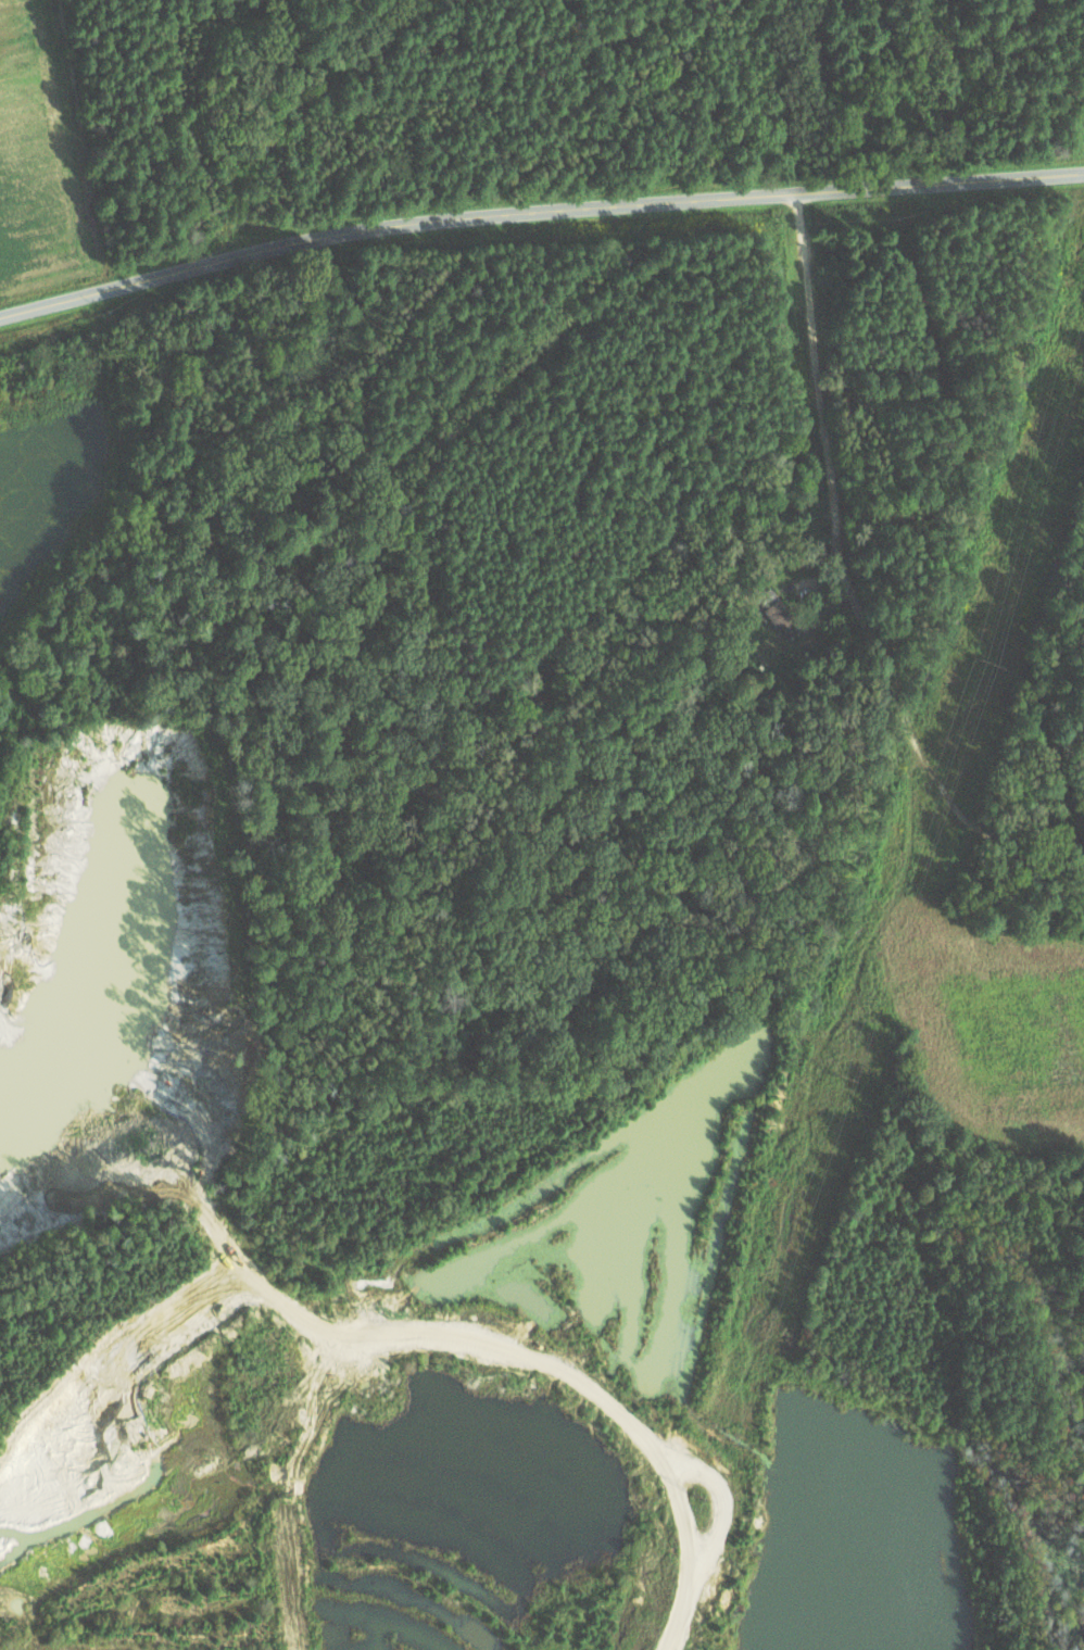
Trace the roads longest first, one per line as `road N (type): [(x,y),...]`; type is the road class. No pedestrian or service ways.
road 1 (tertiary): [(0,320),(229,259),(401,225),(1083,174)]

